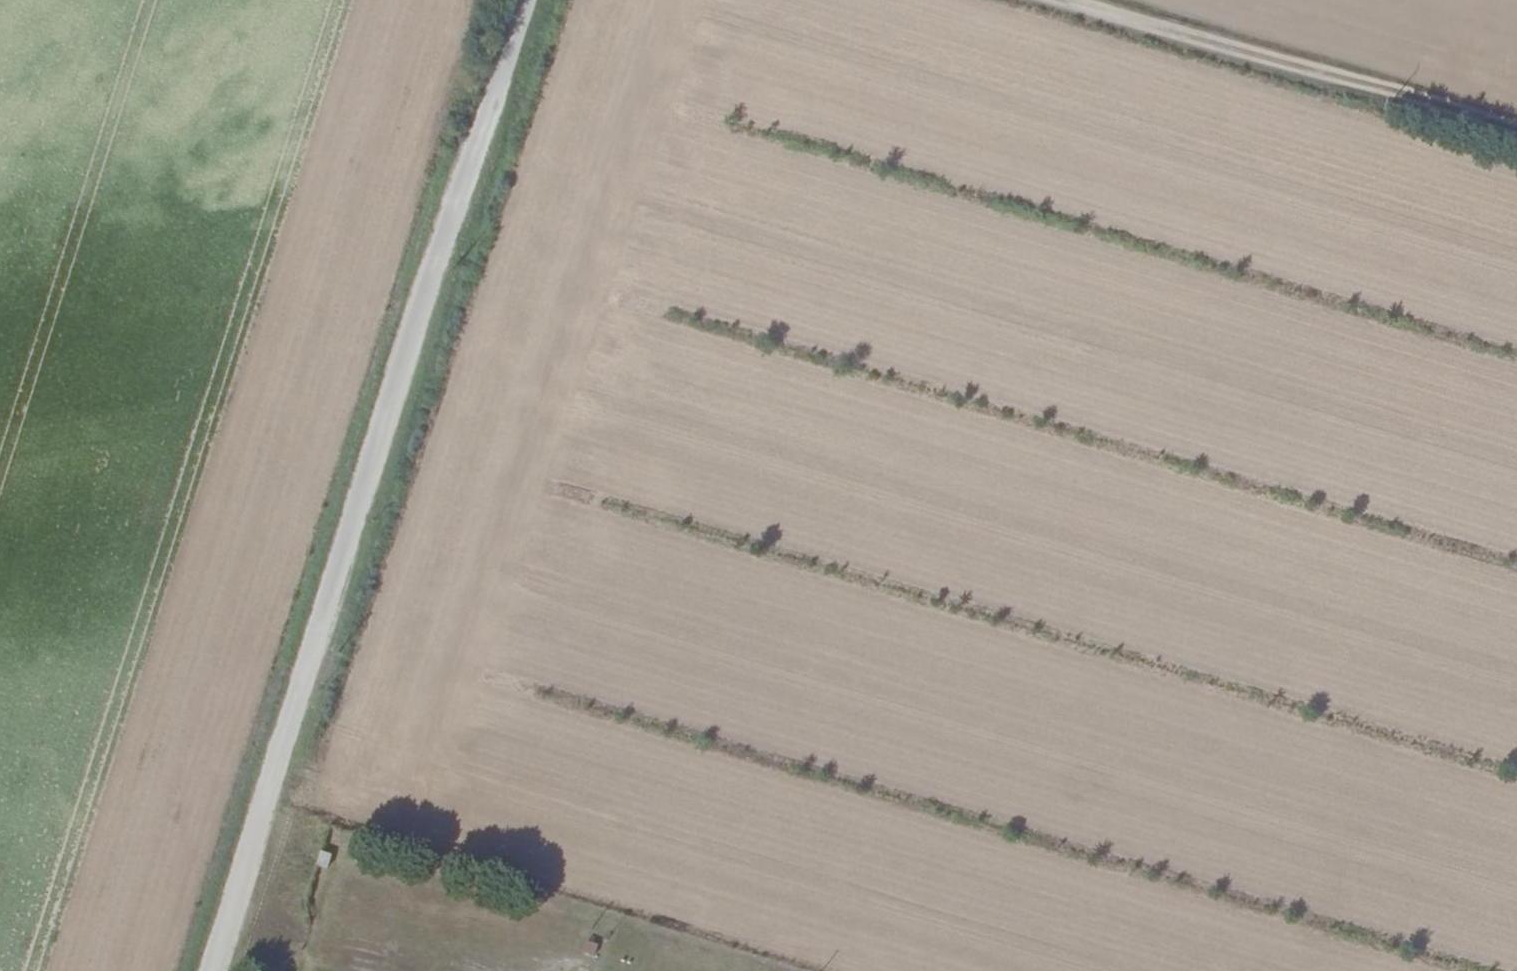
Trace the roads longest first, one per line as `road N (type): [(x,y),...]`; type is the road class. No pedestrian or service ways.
road 1 (track): [(211,970),(524,0)]
road 2 (track): [(1081,0),(1393,89)]
road 3 (track): [(1516,126),(1393,89)]

